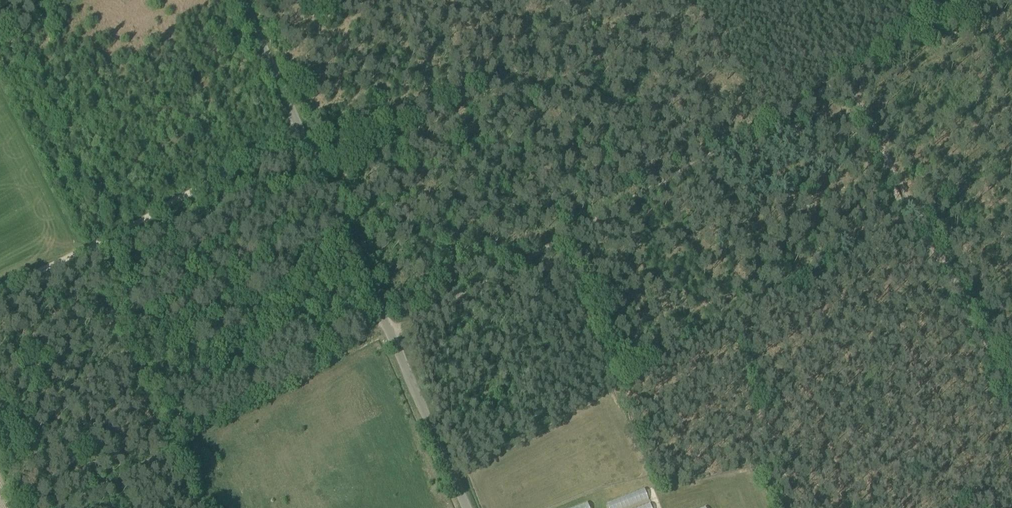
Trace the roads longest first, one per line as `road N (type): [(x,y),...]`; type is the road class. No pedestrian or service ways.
road 1 (unclassified): [(462,507),(240,0)]
road 2 (track): [(391,332),(848,77)]
road 3 (track): [(848,77),(1011,388)]
road 4 (track): [(300,135),(0,291)]
road 5 (track): [(993,0),(848,77)]

